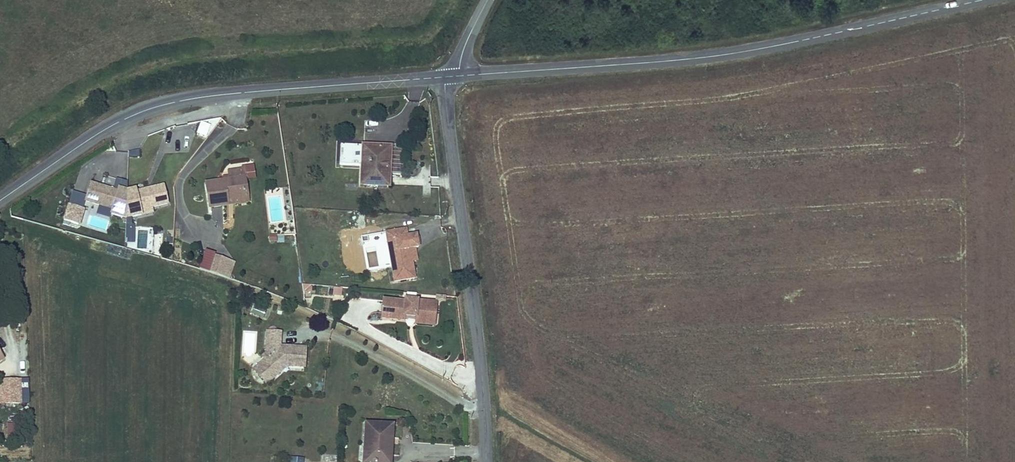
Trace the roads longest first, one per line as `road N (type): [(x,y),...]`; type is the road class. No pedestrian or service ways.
road 1 (tertiary): [(453,75),(708,56),(981,0)]
road 2 (tertiary): [(0,201),(115,122),(152,106),(453,75)]
road 3 (tertiary): [(453,75),(448,113),(477,323),(484,461)]

